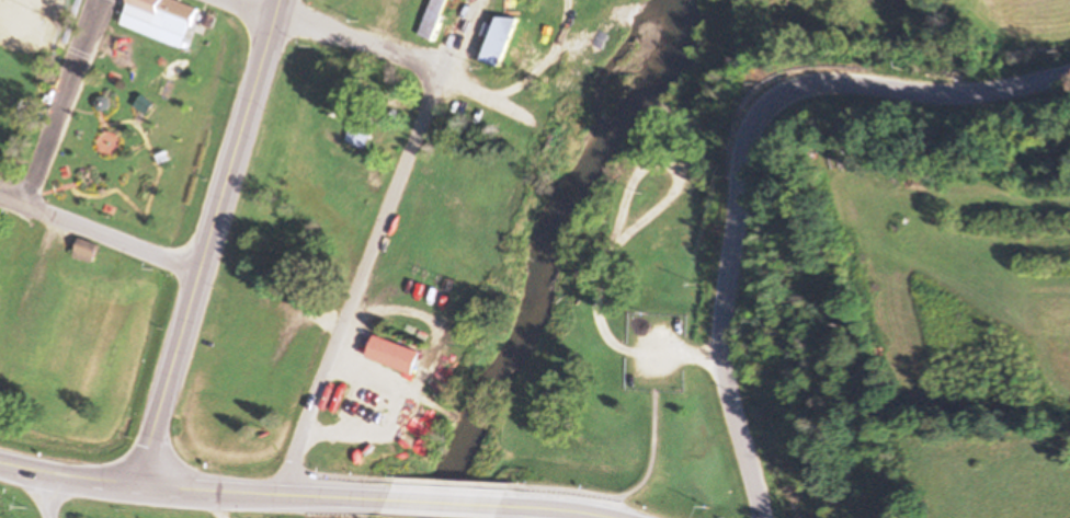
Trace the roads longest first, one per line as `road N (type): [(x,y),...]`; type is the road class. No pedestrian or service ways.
road 1 (secondary): [(761,517),(721,339),(747,146),(758,122),(787,95),(818,84),(988,95),(1069,82)]
road 2 (residential): [(285,485),(443,66),(278,16)]
road 3 (primary): [(143,473),(283,0)]
road 4 (primary): [(389,491),(143,473)]
road 5 (residential): [(202,274),(0,190)]
road 6 (residential): [(33,203),(104,0)]
road 7 (primary): [(143,473),(0,458)]
road 8 (primary): [(640,517),(505,499)]

